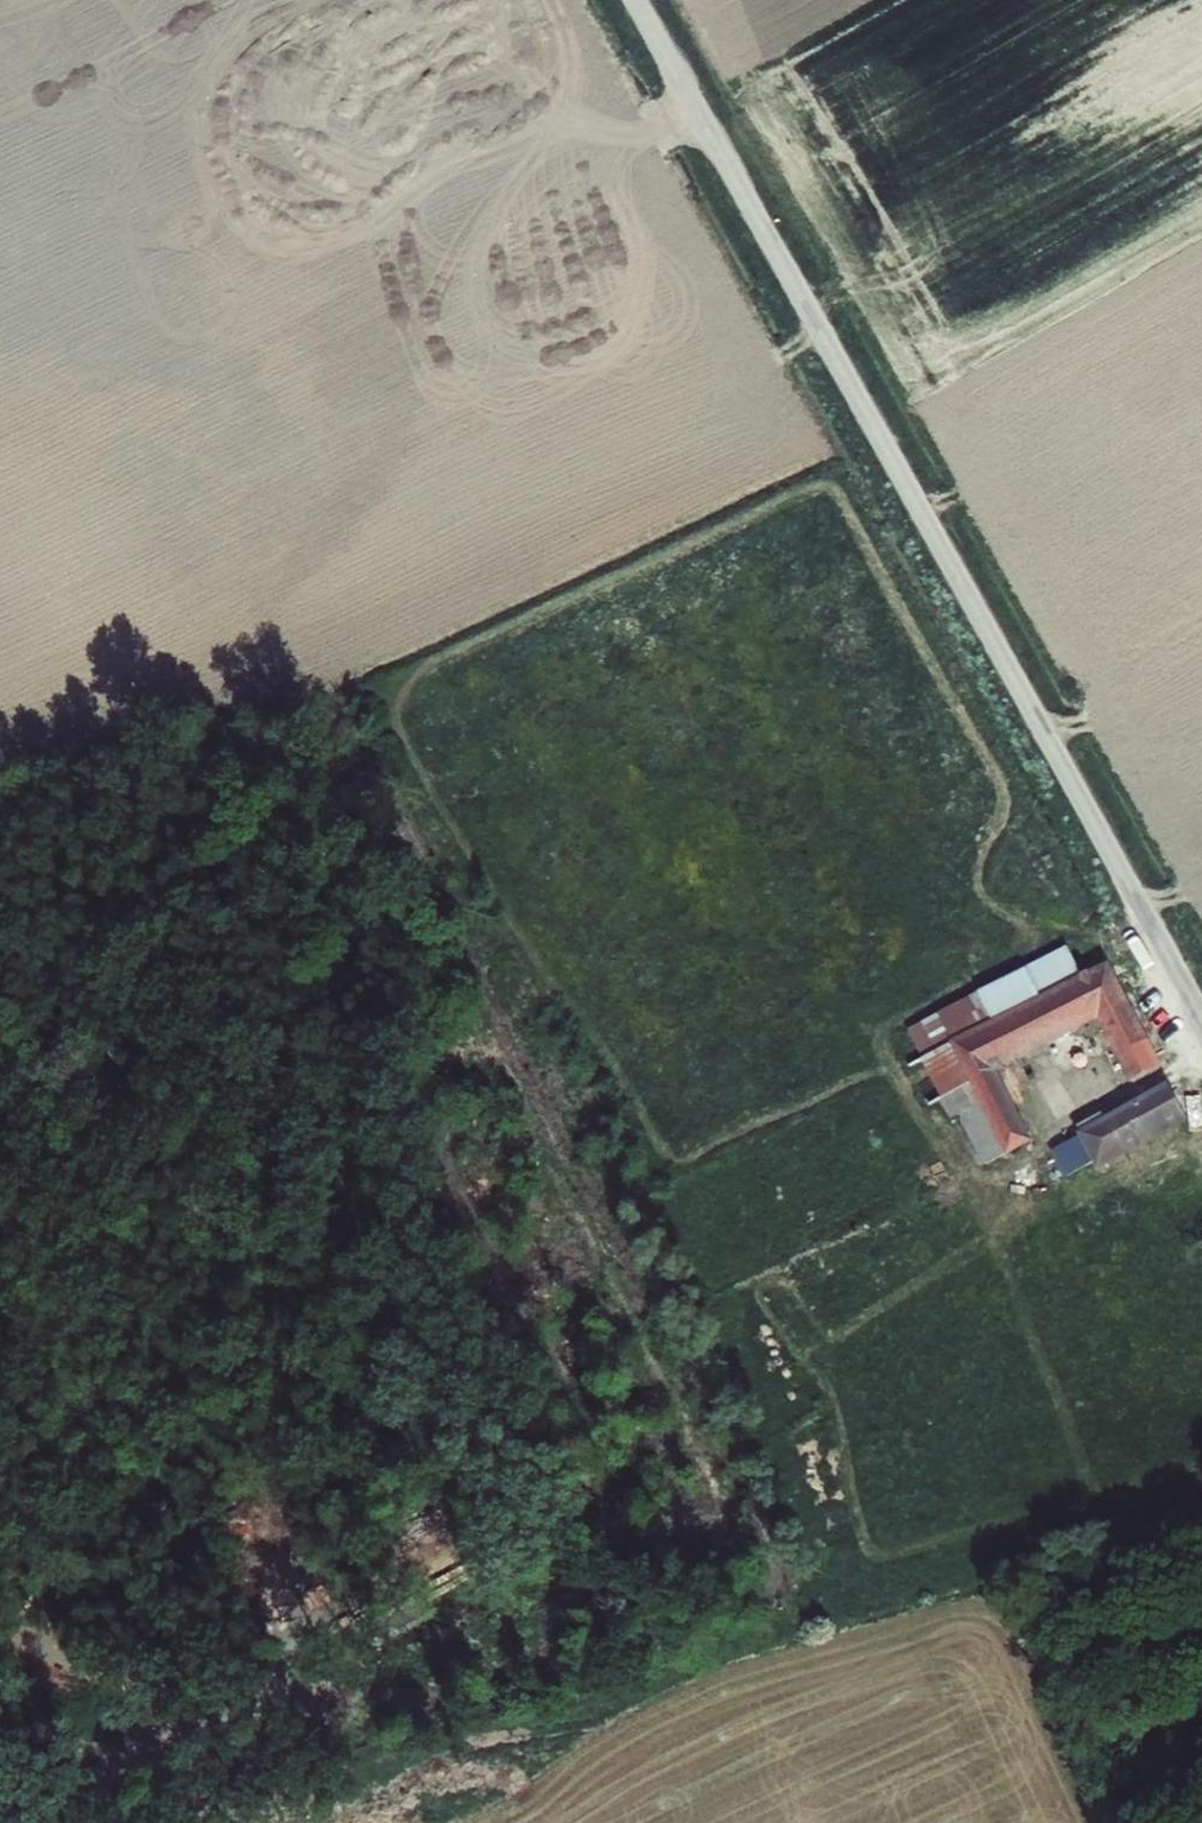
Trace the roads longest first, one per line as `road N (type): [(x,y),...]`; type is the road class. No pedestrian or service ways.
road 1 (unclassified): [(1201,1018),(637,0)]

